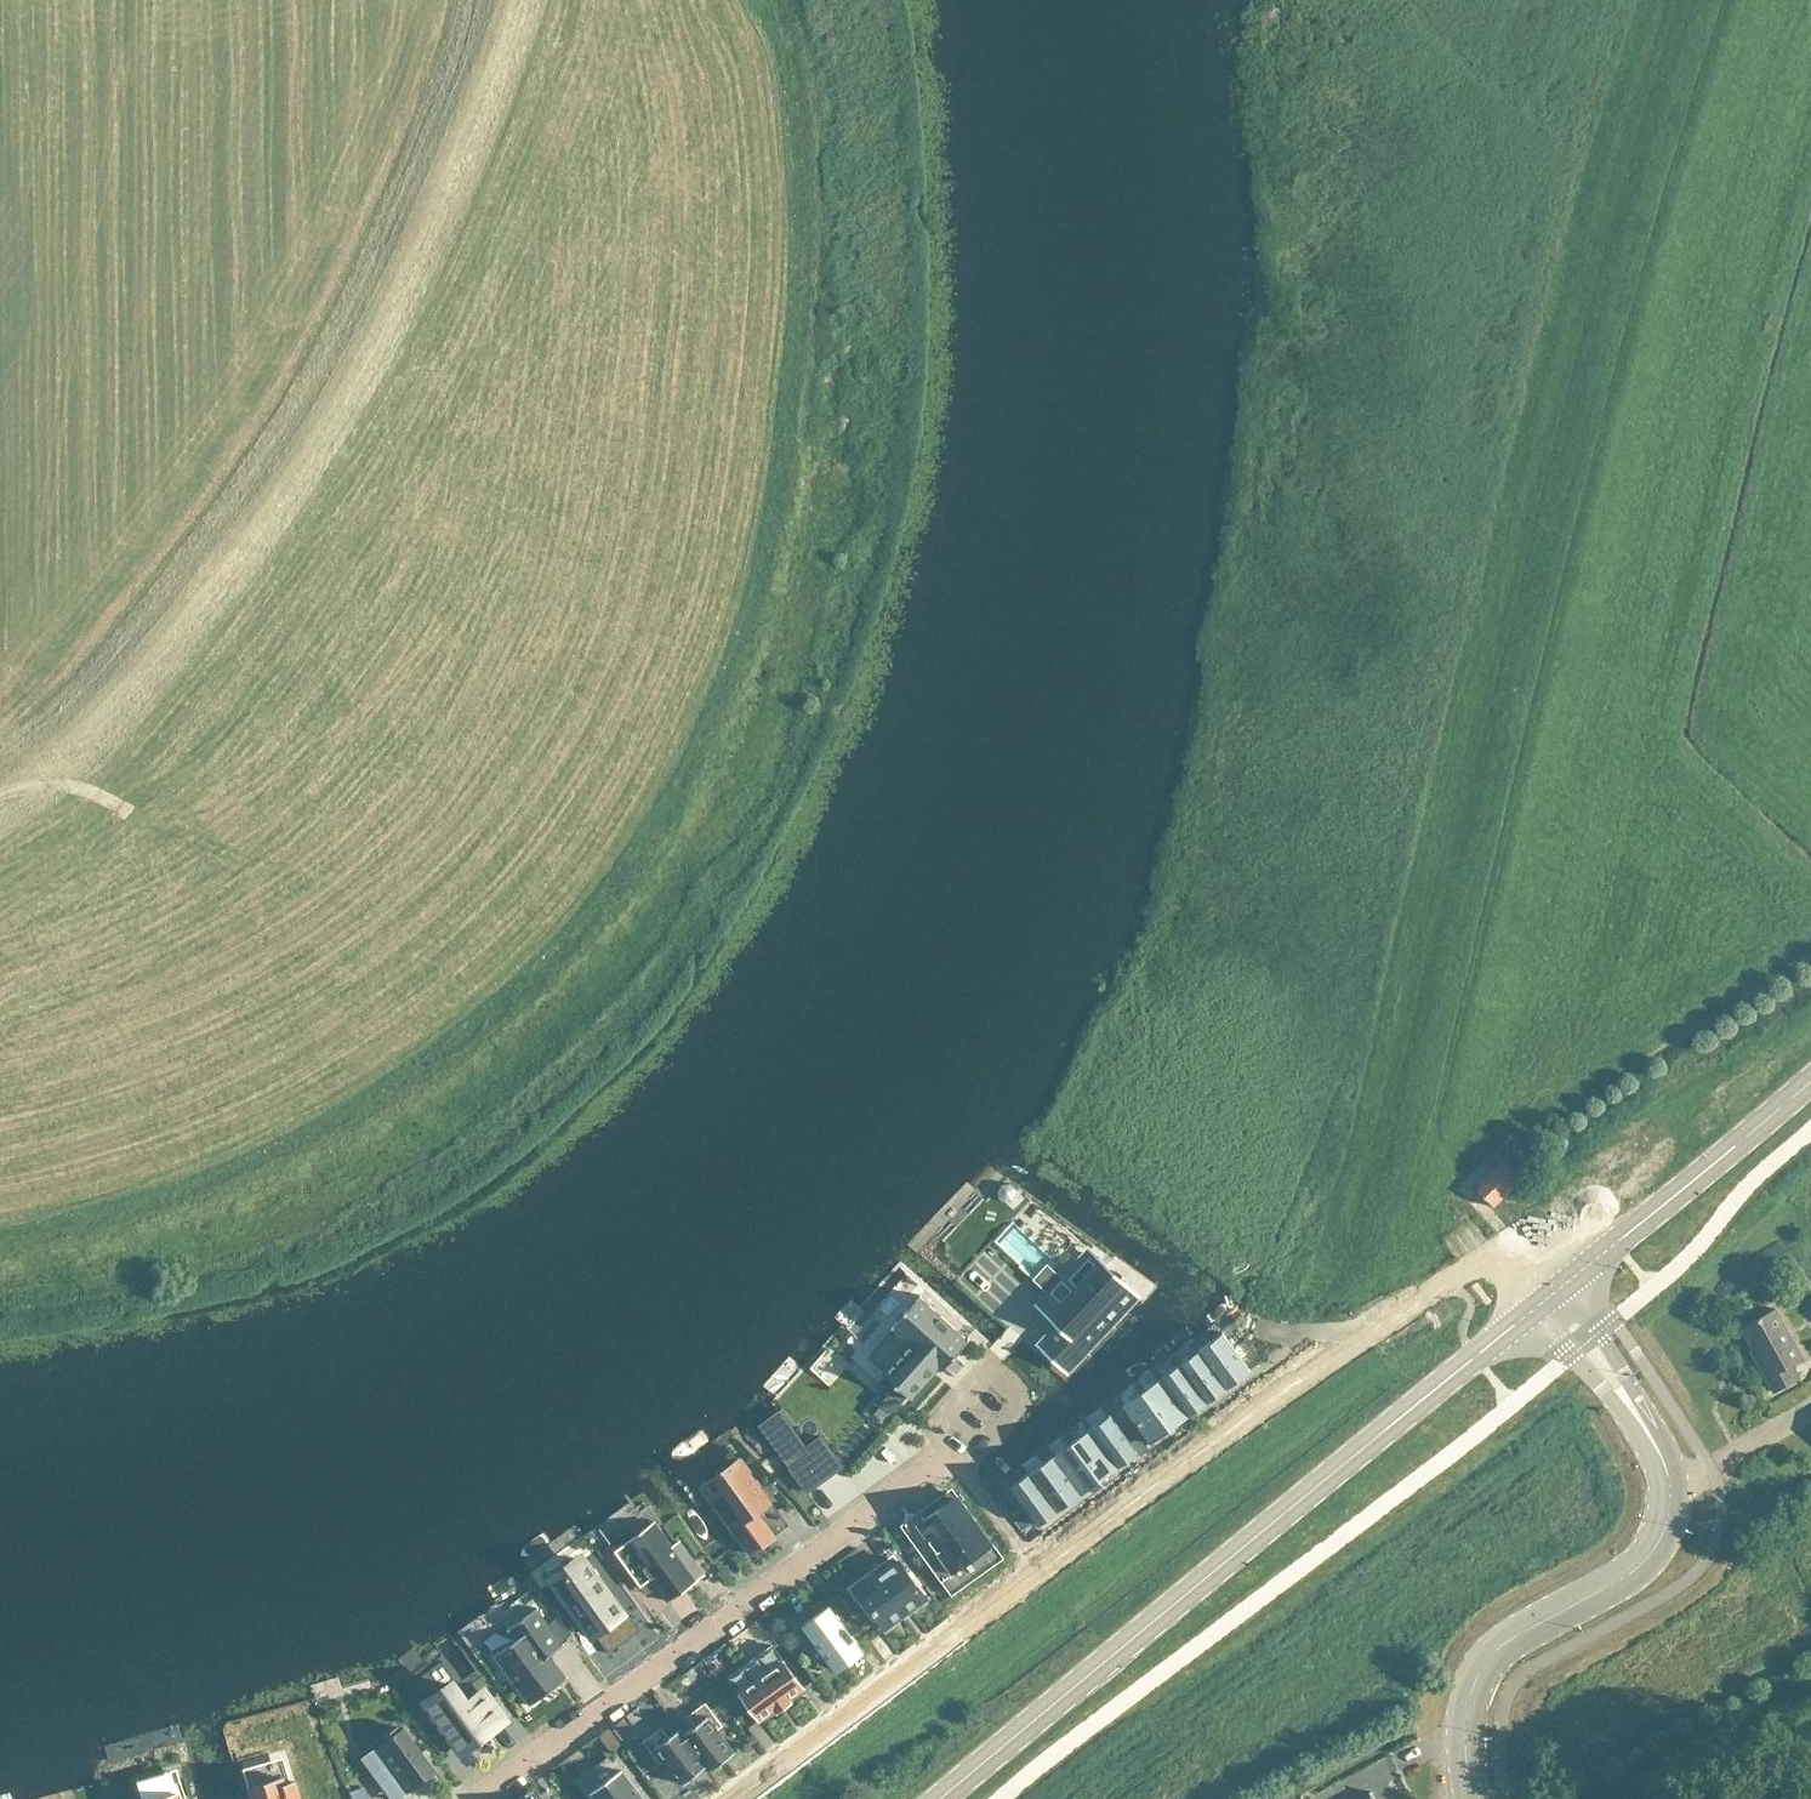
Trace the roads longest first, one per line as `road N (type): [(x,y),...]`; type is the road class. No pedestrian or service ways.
road 1 (secondary): [(939,1798),(1536,1307)]
road 2 (residential): [(484,1798),(950,1454),(1038,1575)]
road 3 (residential): [(1038,1575),(1450,1277)]
road 4 (residential): [(736,1798),(1038,1575)]
road 5 (tertiary): [(1467,1798),(1469,1698),(1486,1661),(1518,1633),(1629,1571),(1664,1535)]
road 6 (tertiary): [(1664,1535),(1675,1500),(1665,1449),(1564,1284)]
road 7 (tertiary): [(1536,1307),(1653,1464),(1664,1535)]
road 8 (secondary): [(1613,1245),(1810,1078)]

